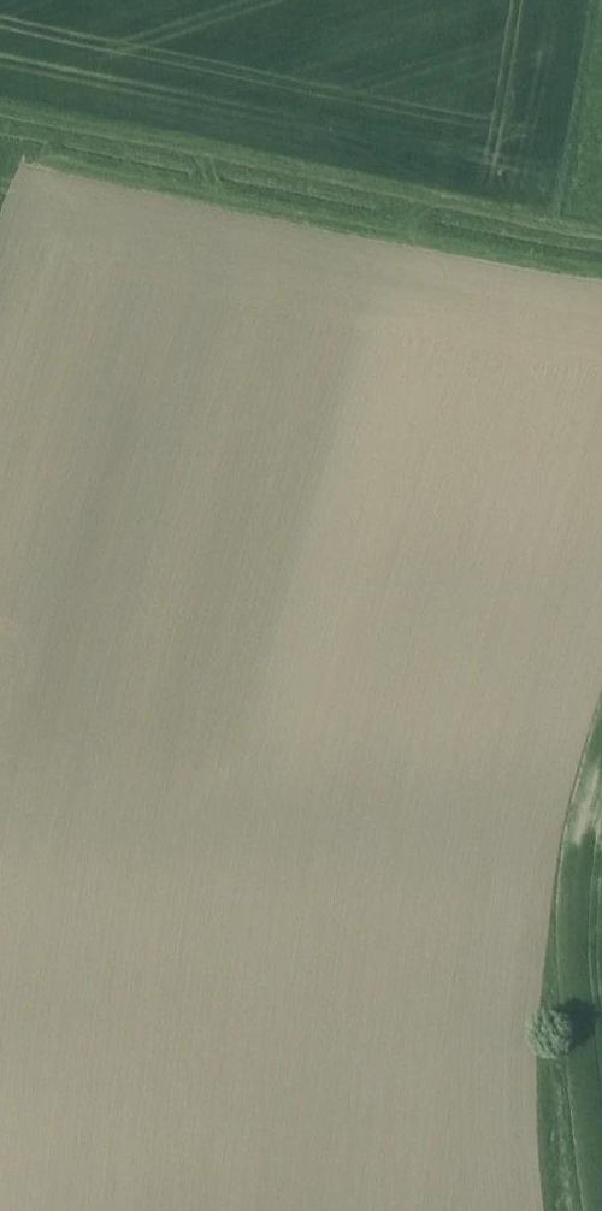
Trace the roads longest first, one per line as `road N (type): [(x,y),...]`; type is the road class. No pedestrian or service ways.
road 1 (track): [(601,235),(0,114)]
road 2 (track): [(562,1210),(544,989)]

